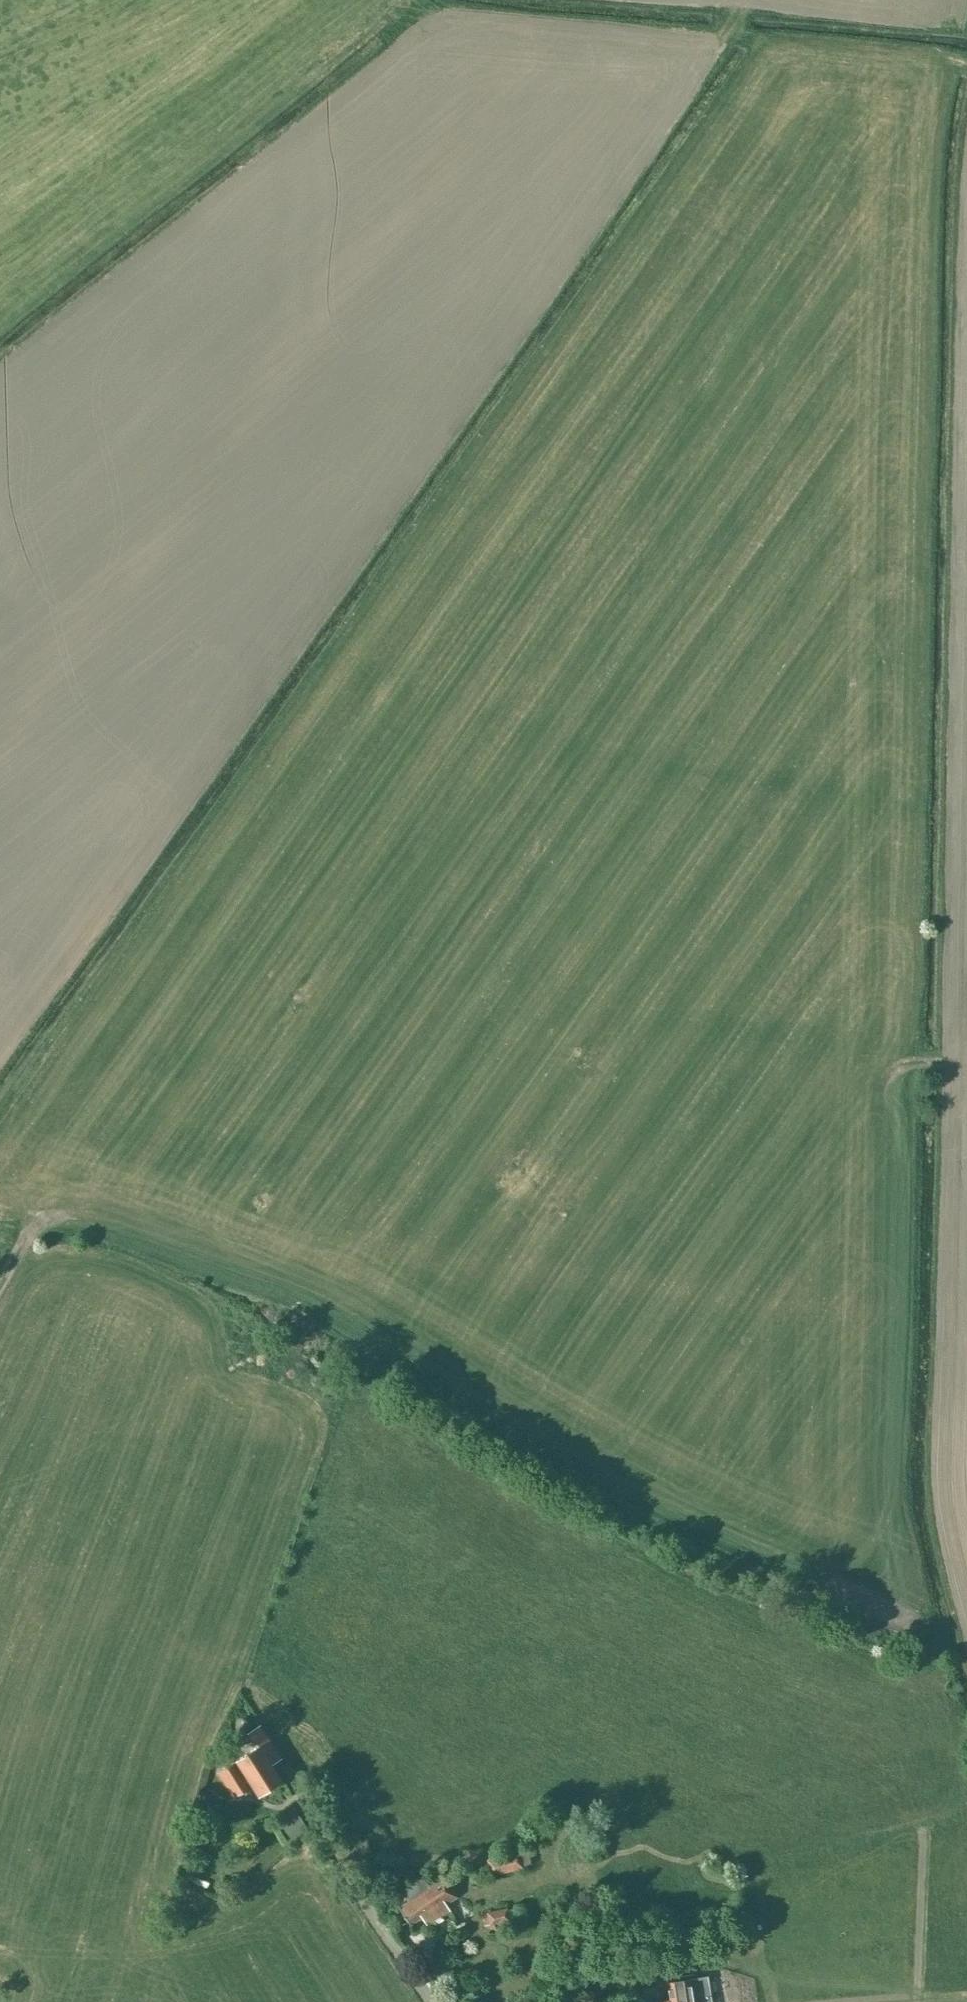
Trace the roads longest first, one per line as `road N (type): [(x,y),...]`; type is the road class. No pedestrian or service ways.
road 1 (residential): [(433,2001),(304,1803)]

